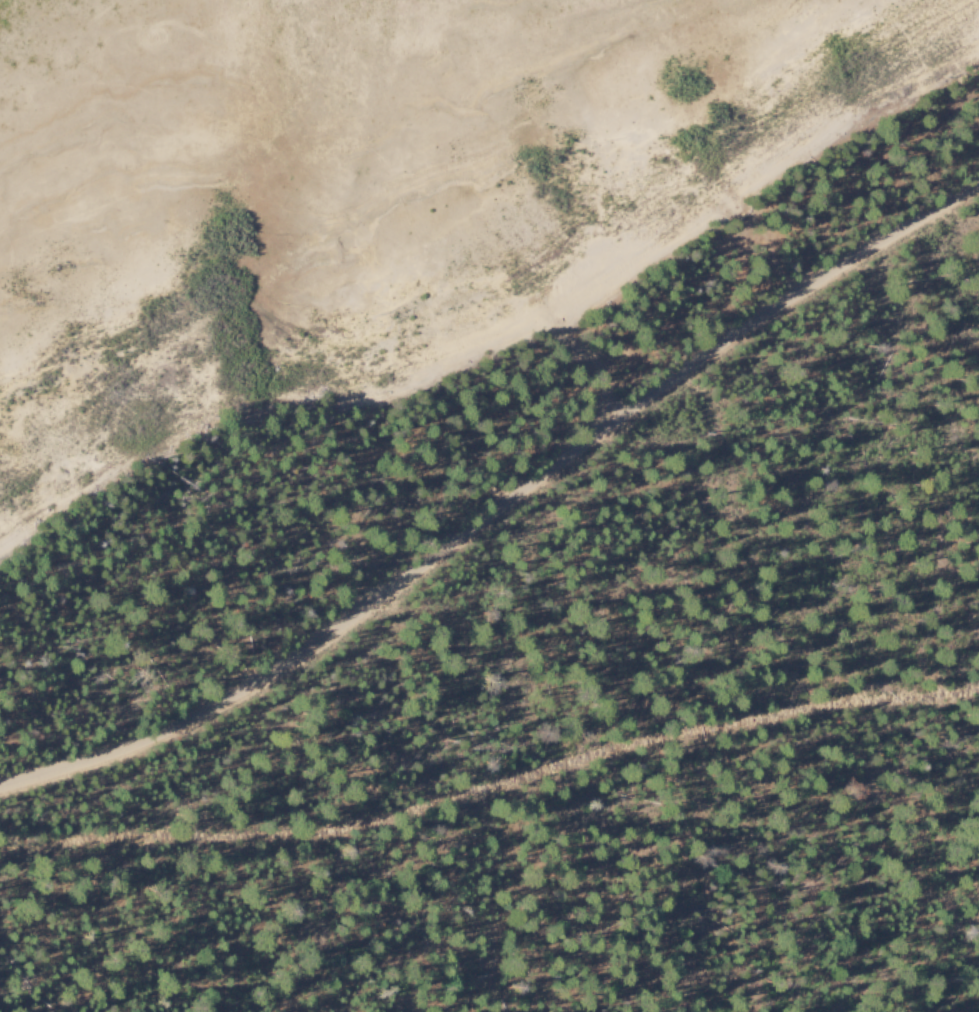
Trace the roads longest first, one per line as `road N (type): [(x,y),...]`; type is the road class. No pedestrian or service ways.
road 1 (residential): [(978,183),(788,299),(246,690),(125,749),(0,786)]
road 2 (track): [(0,843),(325,832),(692,729),(978,689)]

